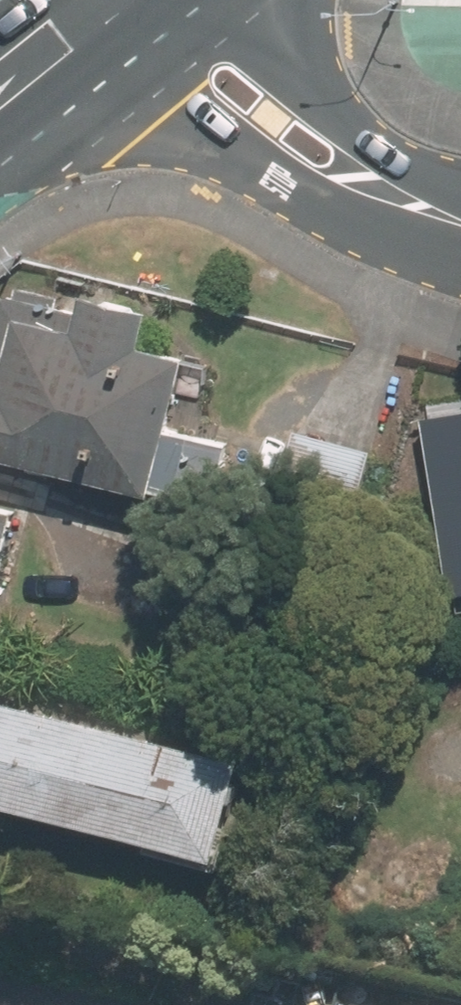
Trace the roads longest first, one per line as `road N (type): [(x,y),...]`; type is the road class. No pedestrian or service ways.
road 1 (secondary): [(460,225),(359,208),(238,160),(175,114),(91,16)]
road 2 (secondary): [(231,0),(324,104),(460,217)]

